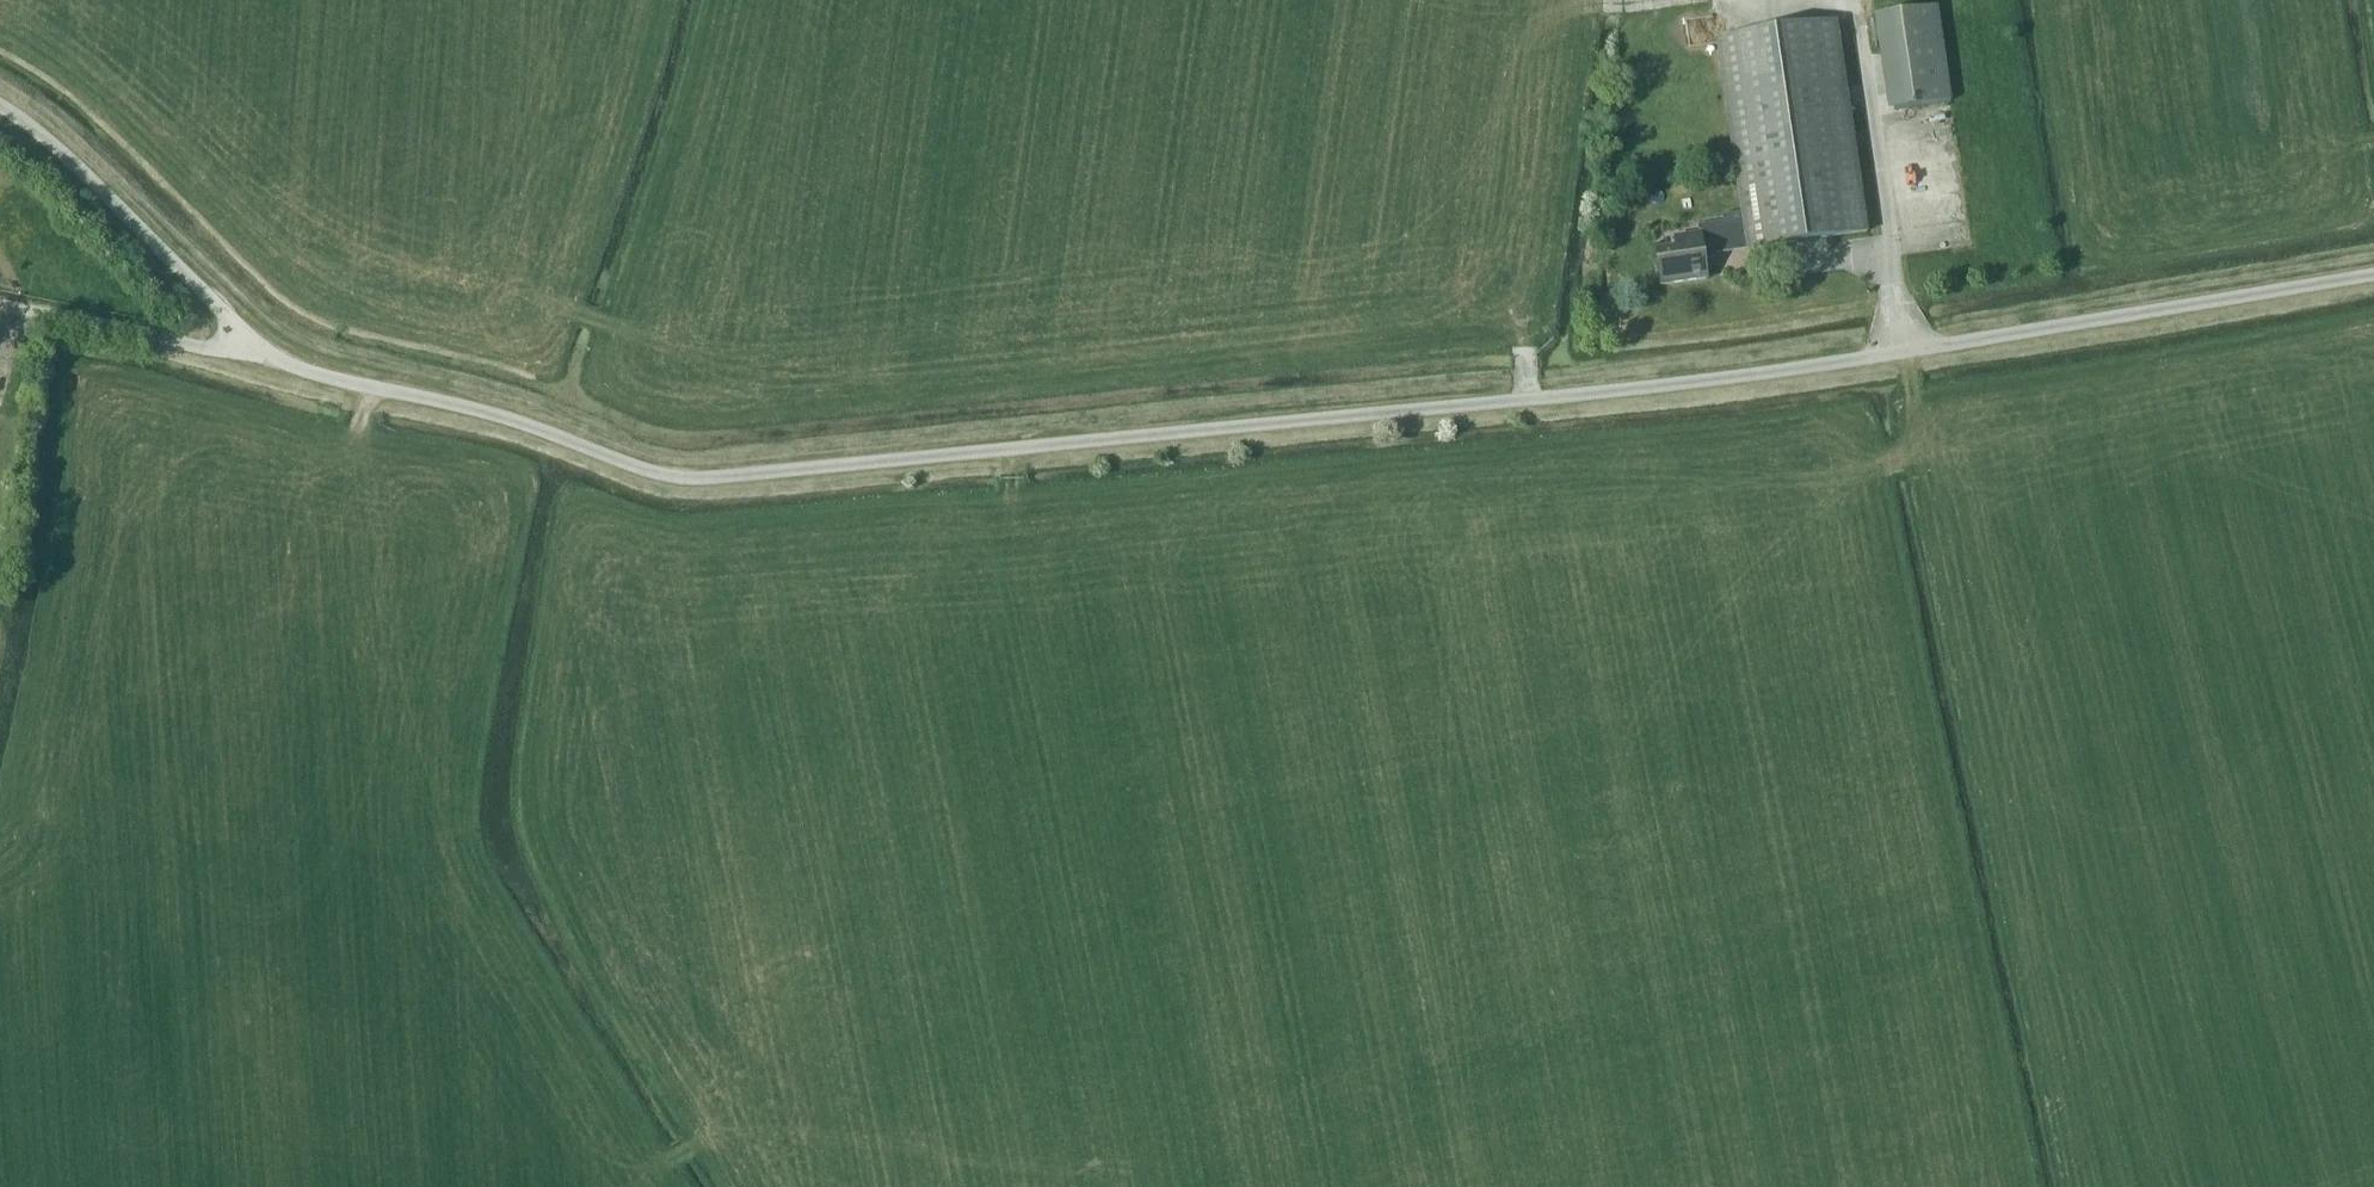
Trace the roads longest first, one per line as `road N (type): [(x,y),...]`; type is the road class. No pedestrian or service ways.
road 1 (unclassified): [(2373,274),(1697,382),(685,477),(518,421),(282,360),(73,163),(0,105)]

